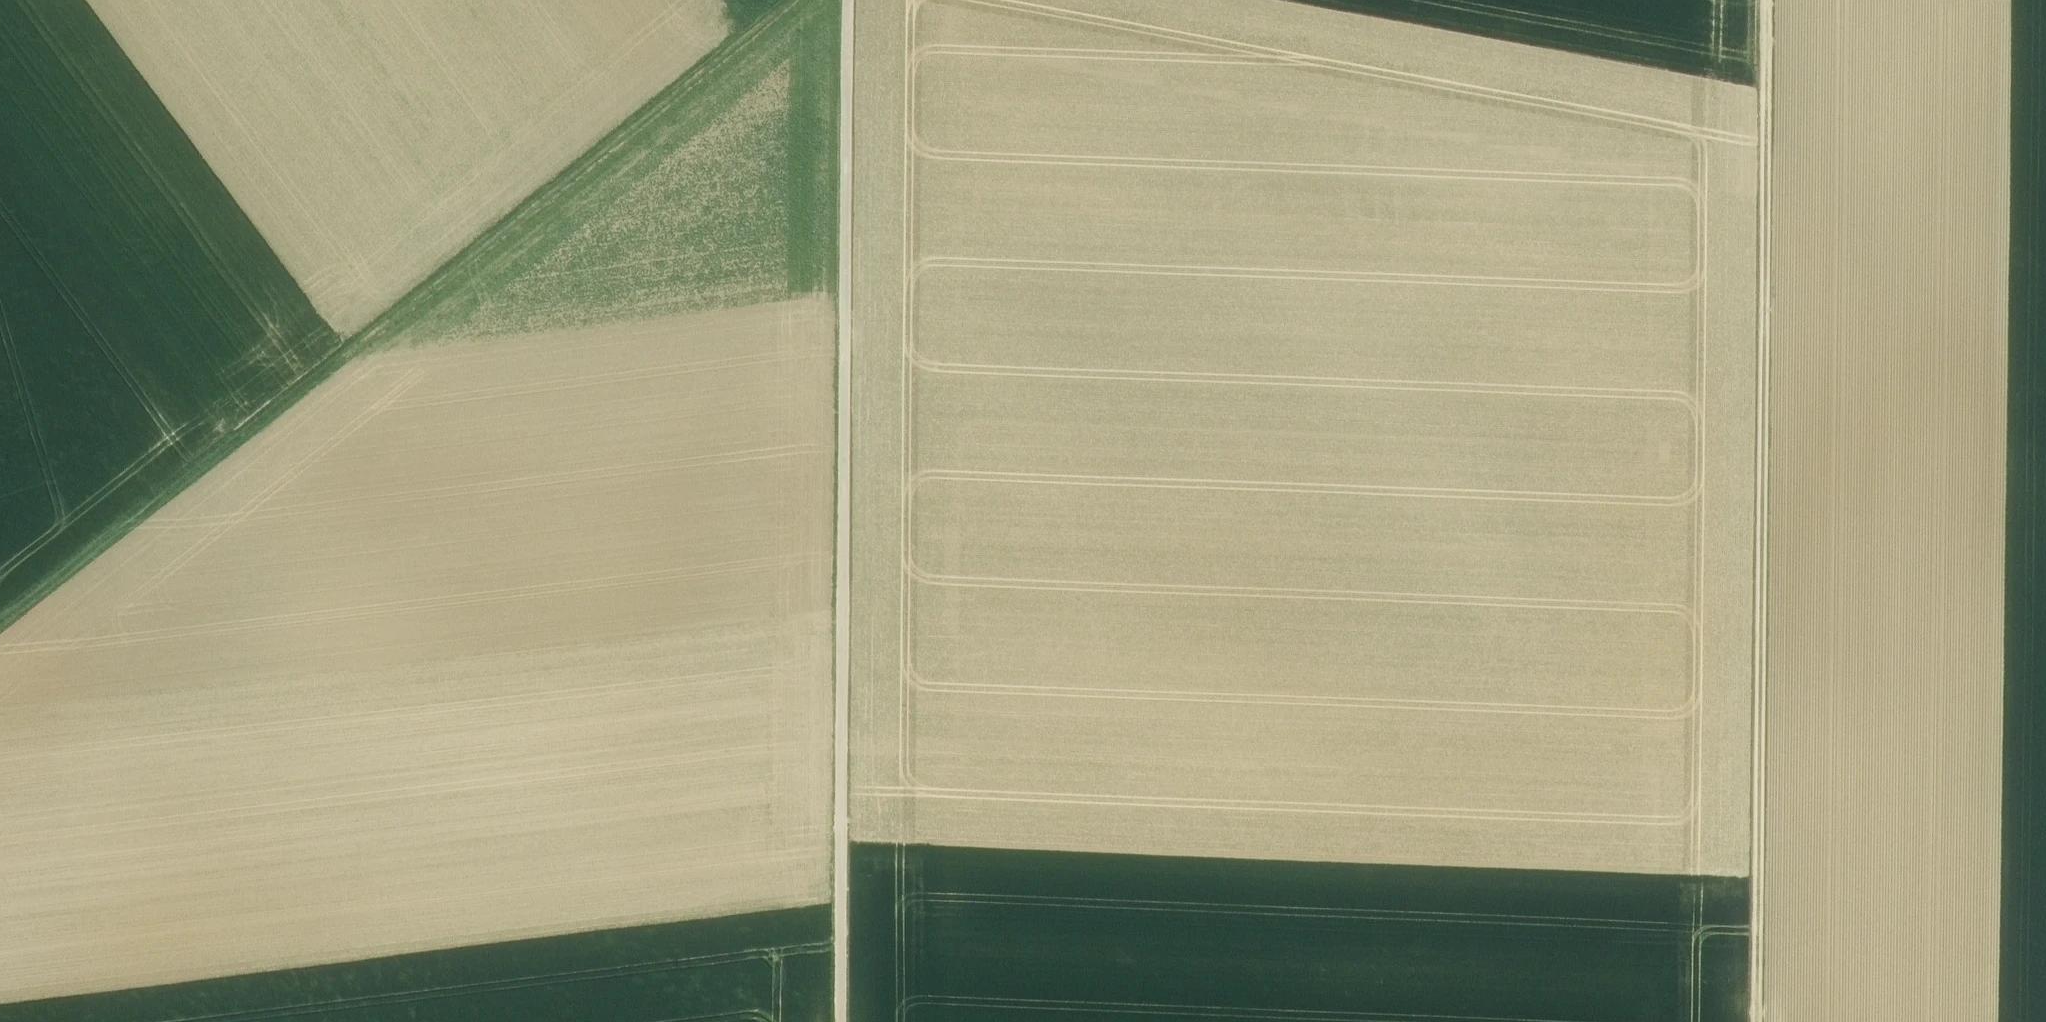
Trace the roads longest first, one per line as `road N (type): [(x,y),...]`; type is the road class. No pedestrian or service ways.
road 1 (track): [(1758,1021),(1768,0)]
road 2 (track): [(843,1021),(847,0)]
road 3 (track): [(792,0),(0,626)]

